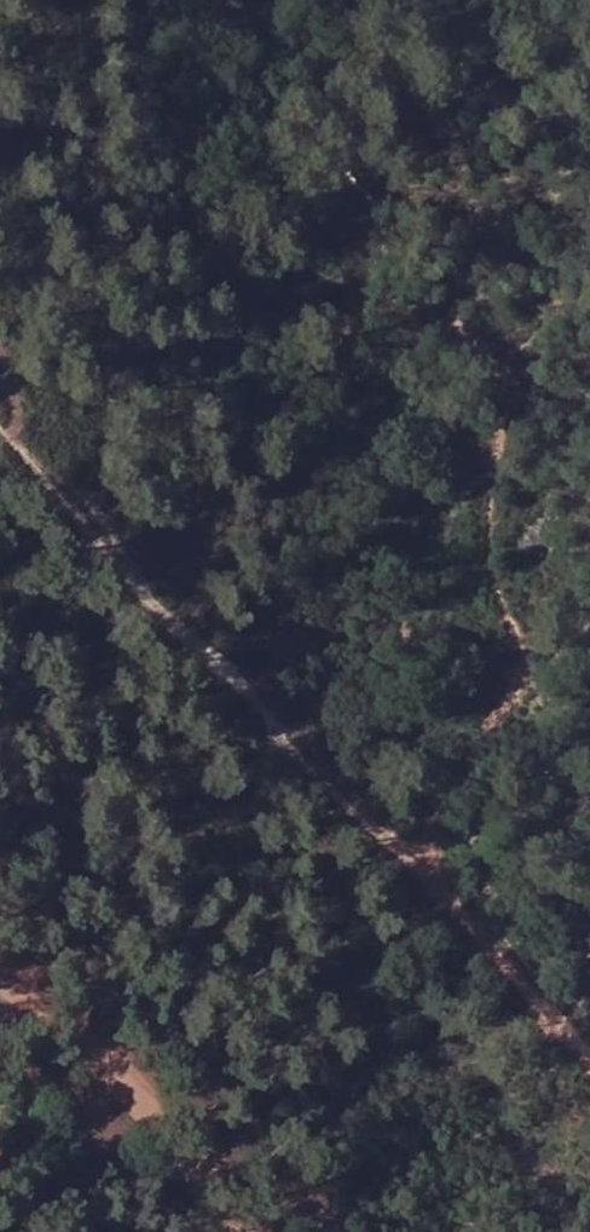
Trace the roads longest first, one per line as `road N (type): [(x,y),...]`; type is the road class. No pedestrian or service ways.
road 1 (unclassified): [(244,1231),(145,1092),(0,969)]
road 2 (track): [(0,277),(4,431)]

